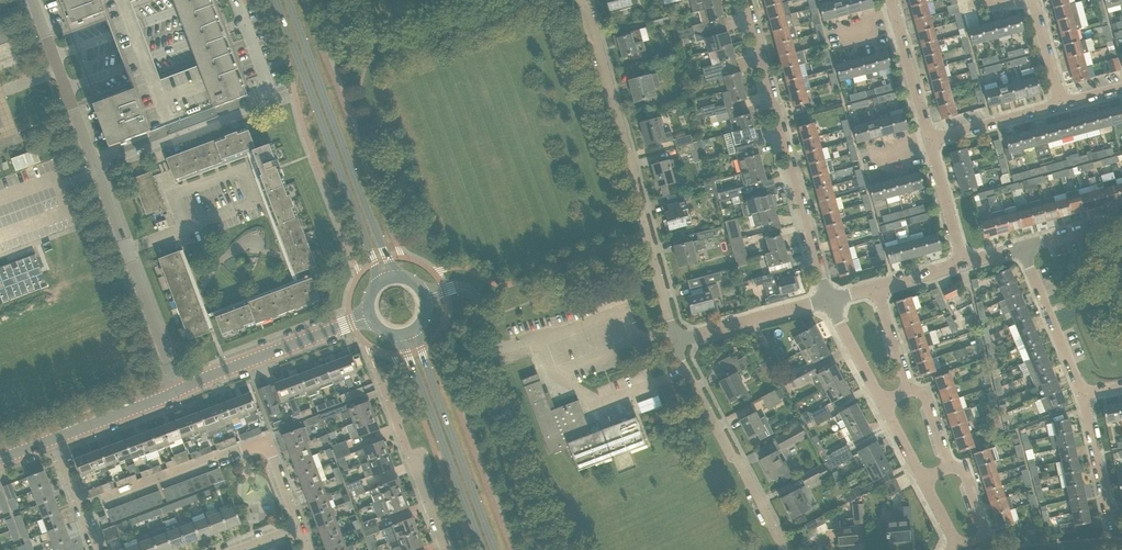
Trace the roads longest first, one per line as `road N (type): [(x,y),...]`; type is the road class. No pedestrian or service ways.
road 1 (unclassified): [(675,340),(583,0)]
road 2 (unclassified): [(830,300),(810,254),(744,0)]
road 3 (tertiary): [(277,0),(382,281)]
road 4 (tertiary): [(392,277),(288,0)]
road 5 (residential): [(125,249),(31,0)]
road 6 (unclassified): [(784,549),(675,340)]
road 7 (tertiary): [(494,549),(417,328)]
road 8 (tertiary): [(400,336),(482,549)]
road 9 (residential): [(178,390),(369,317)]
road 10 (residential): [(446,549),(375,368)]
road 11 (residential): [(184,227),(254,201),(242,171),(173,197)]
road 12 (unclassified): [(675,340),(830,300)]
road 13 (residential): [(178,390),(125,249)]
road 14 (unclassified): [(929,143),(889,0)]
road 15 (unclassified): [(929,143),(1063,106)]
road 16 (residential): [(55,437),(178,390)]
road 17 (unclassified): [(962,264),(929,143)]
road 18 (residential): [(96,549),(55,437)]

